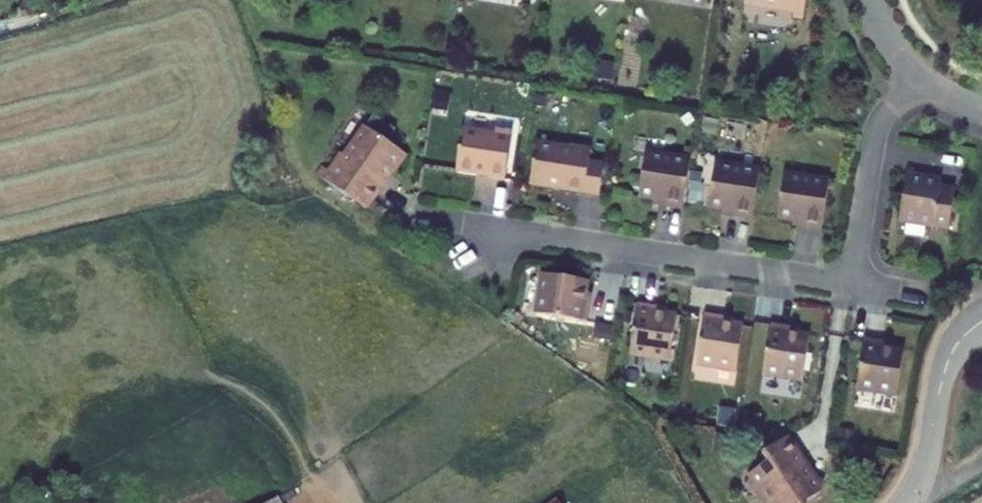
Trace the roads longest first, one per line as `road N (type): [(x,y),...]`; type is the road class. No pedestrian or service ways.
road 1 (residential): [(426,217),(851,285)]
road 2 (residential): [(851,285),(876,130),(920,75)]
road 3 (unclassified): [(906,502),(929,457),(943,377),(973,329)]

